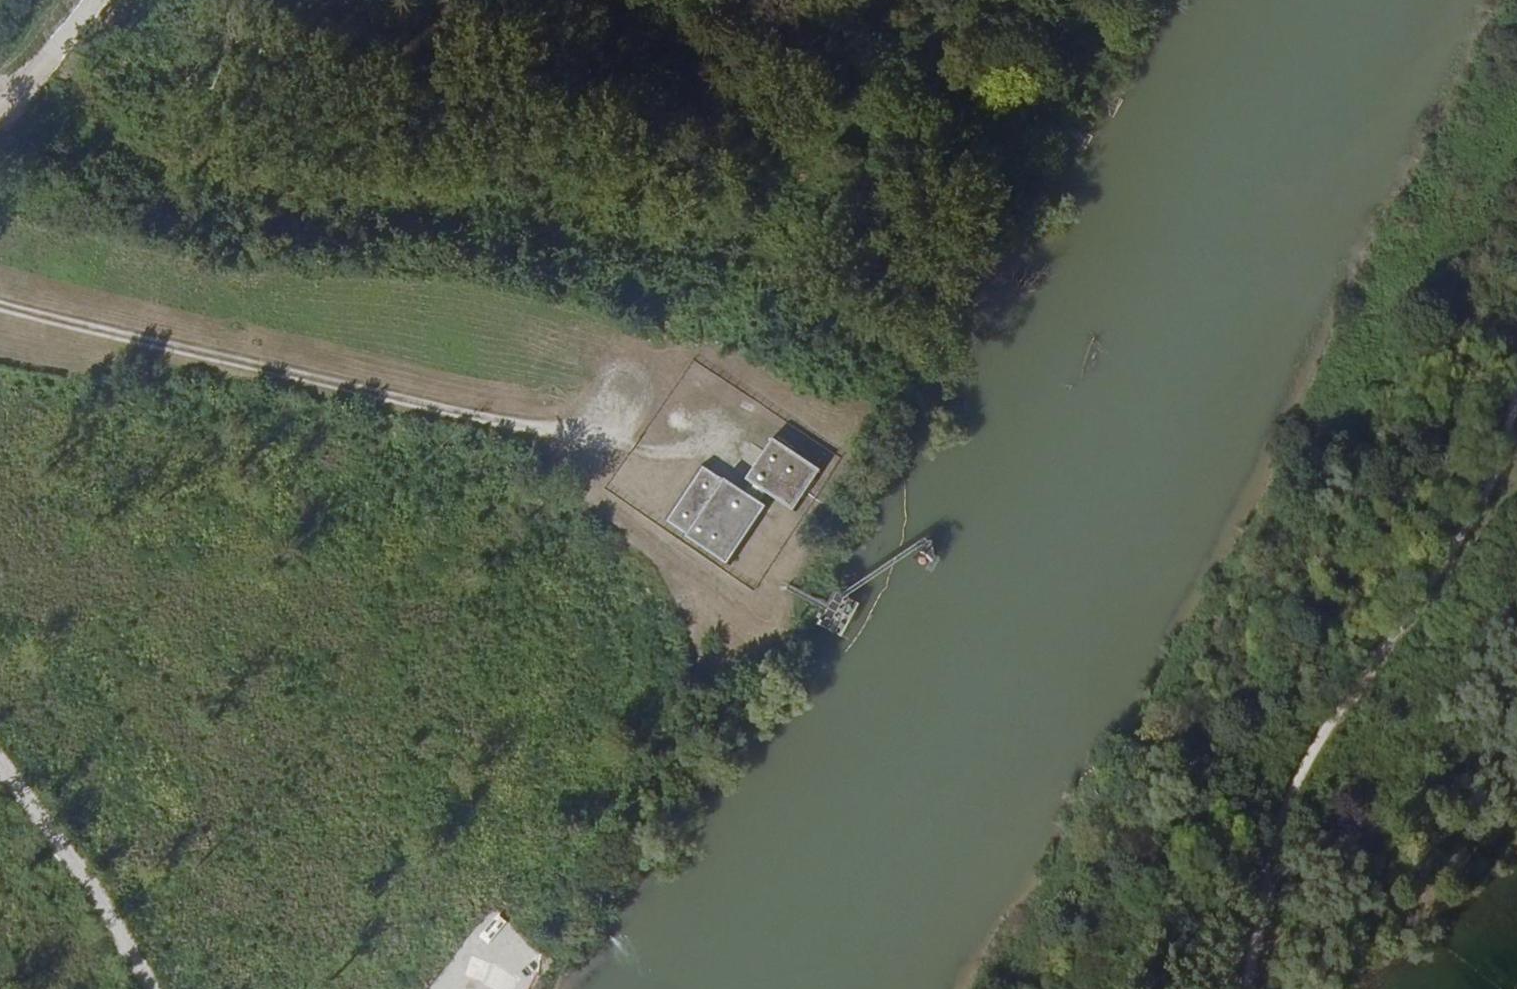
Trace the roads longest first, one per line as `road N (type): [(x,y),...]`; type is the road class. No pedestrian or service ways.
road 1 (track): [(0,301),(687,455)]
road 2 (track): [(735,695),(694,578),(667,538),(622,500),(607,469),(602,438),(639,400)]
road 3 (track): [(772,598),(667,538)]

